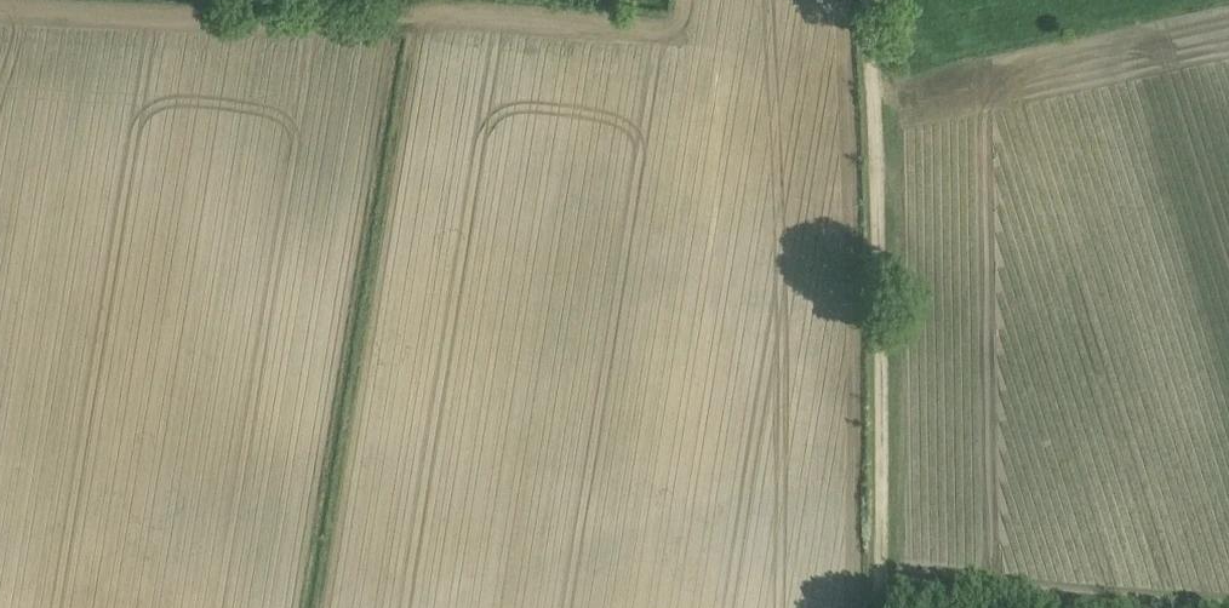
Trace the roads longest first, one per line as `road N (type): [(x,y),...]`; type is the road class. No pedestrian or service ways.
road 1 (track): [(885,607),(886,440),(866,0)]

